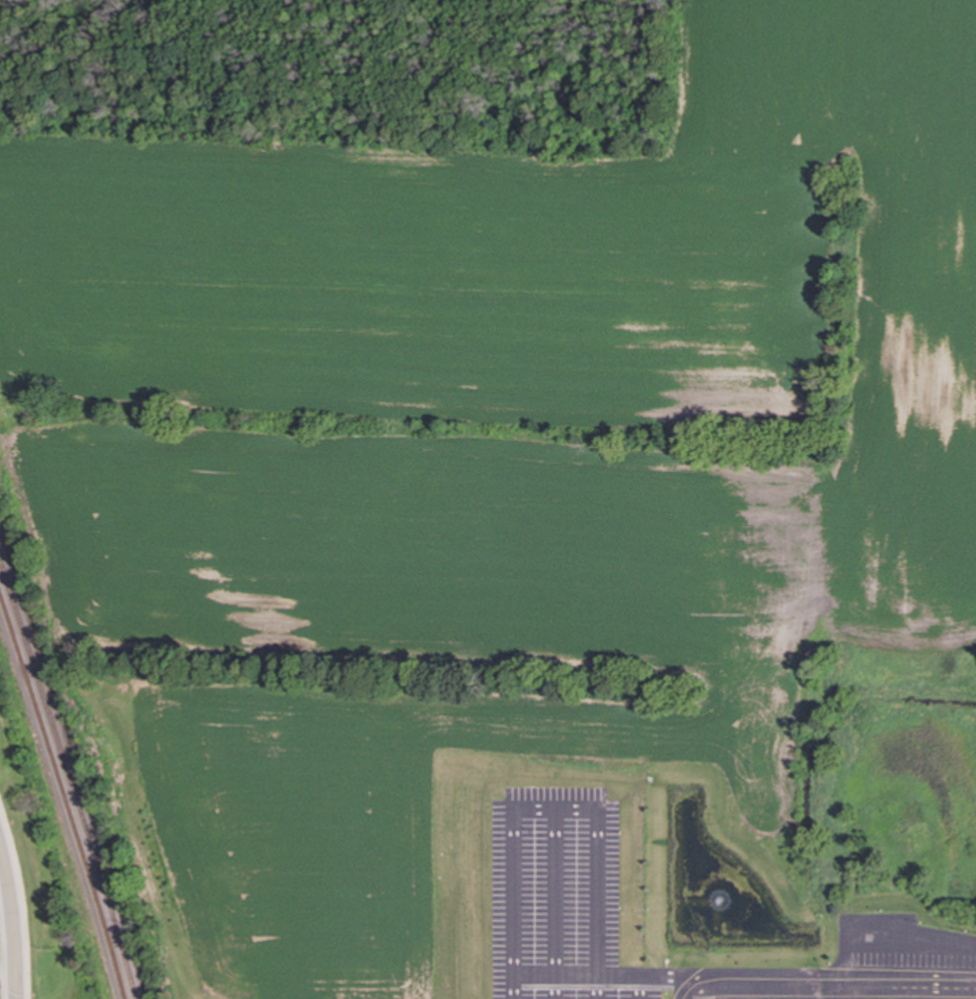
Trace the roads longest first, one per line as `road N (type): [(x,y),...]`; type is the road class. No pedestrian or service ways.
road 1 (tertiary): [(16,998),(0,848)]

